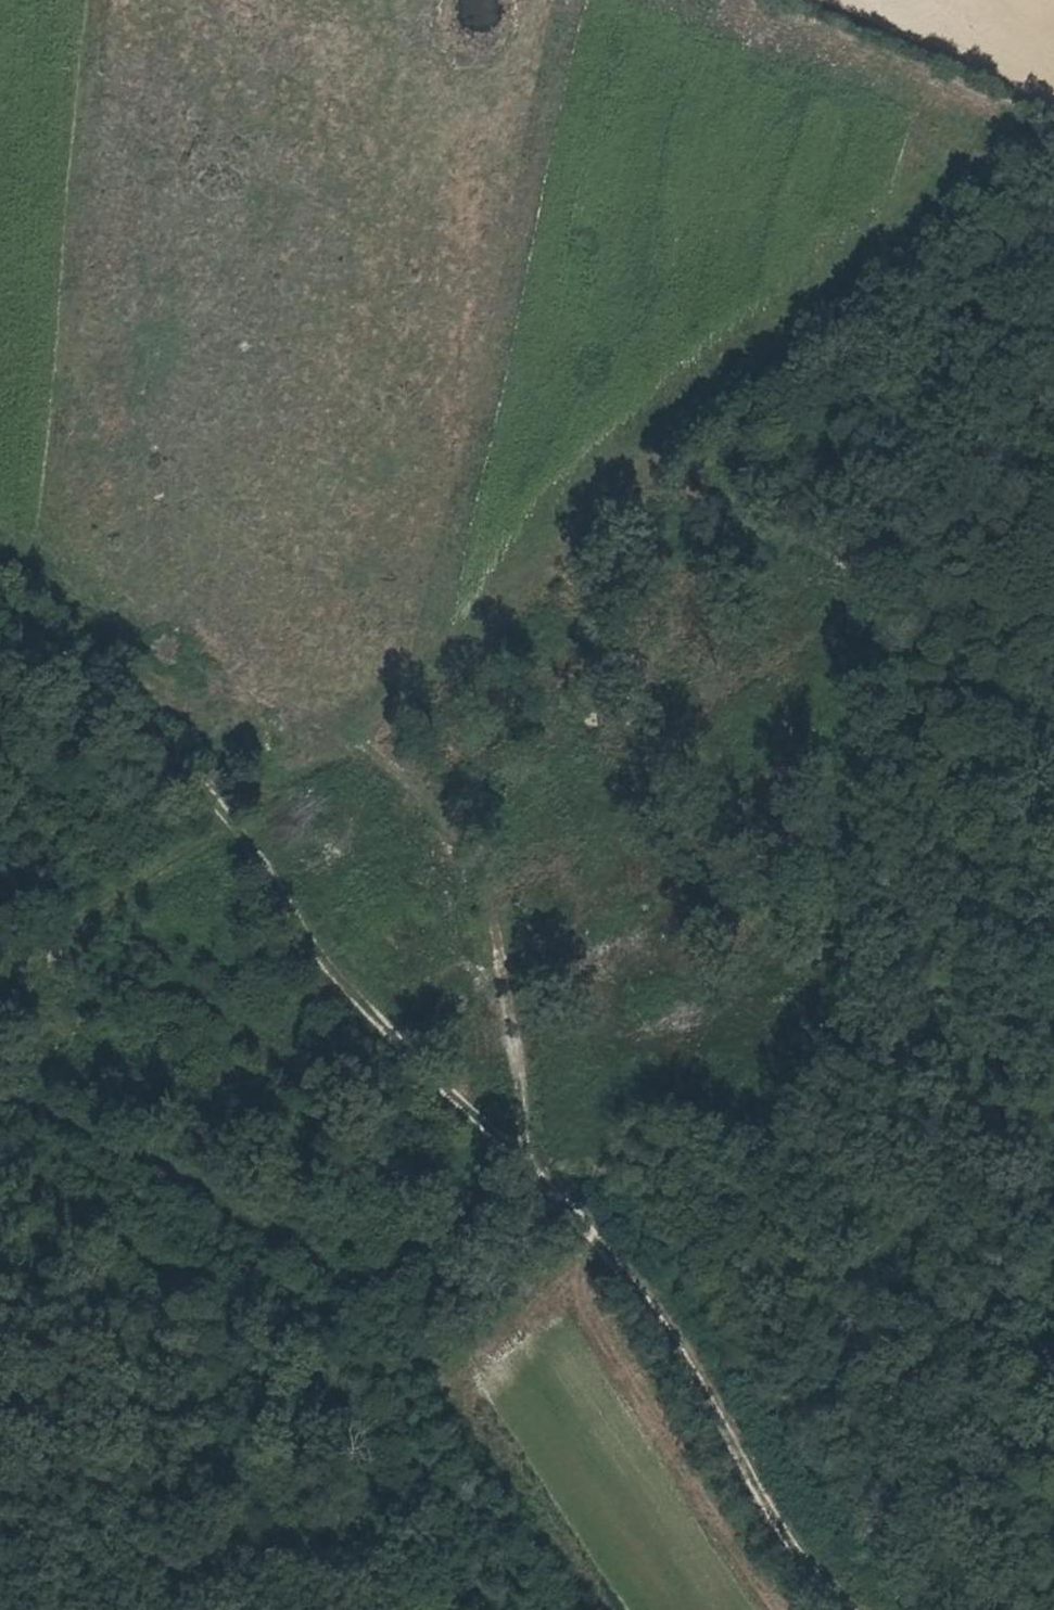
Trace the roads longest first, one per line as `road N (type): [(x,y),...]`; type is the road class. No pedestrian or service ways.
road 1 (track): [(877,1609),(816,1565),(600,1258)]

